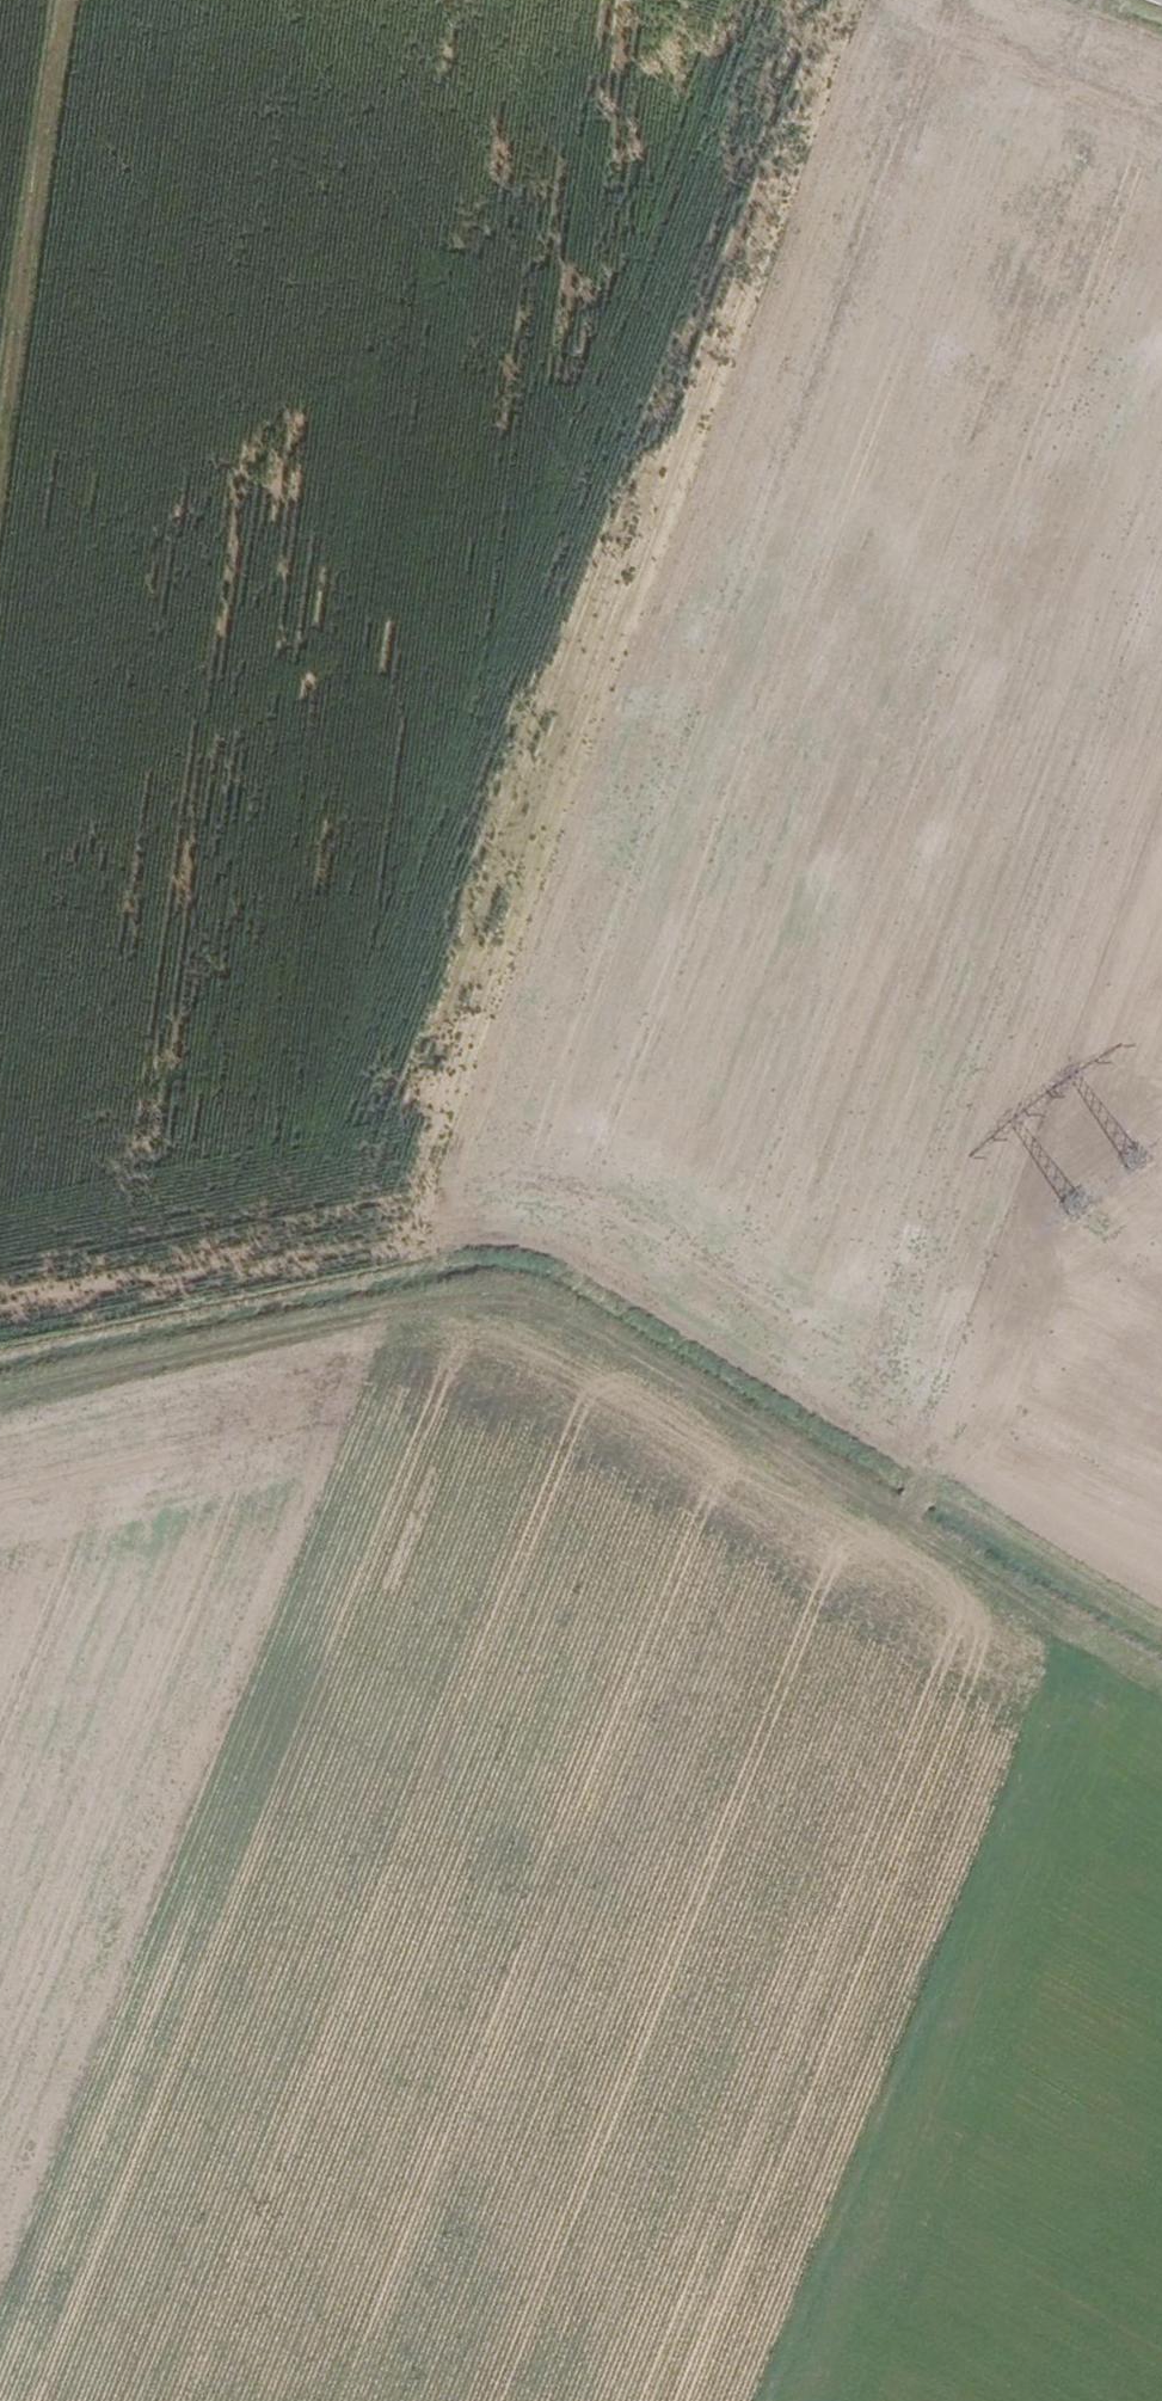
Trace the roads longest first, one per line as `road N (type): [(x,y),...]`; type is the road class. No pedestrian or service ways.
road 1 (track): [(0,478),(67,0)]

